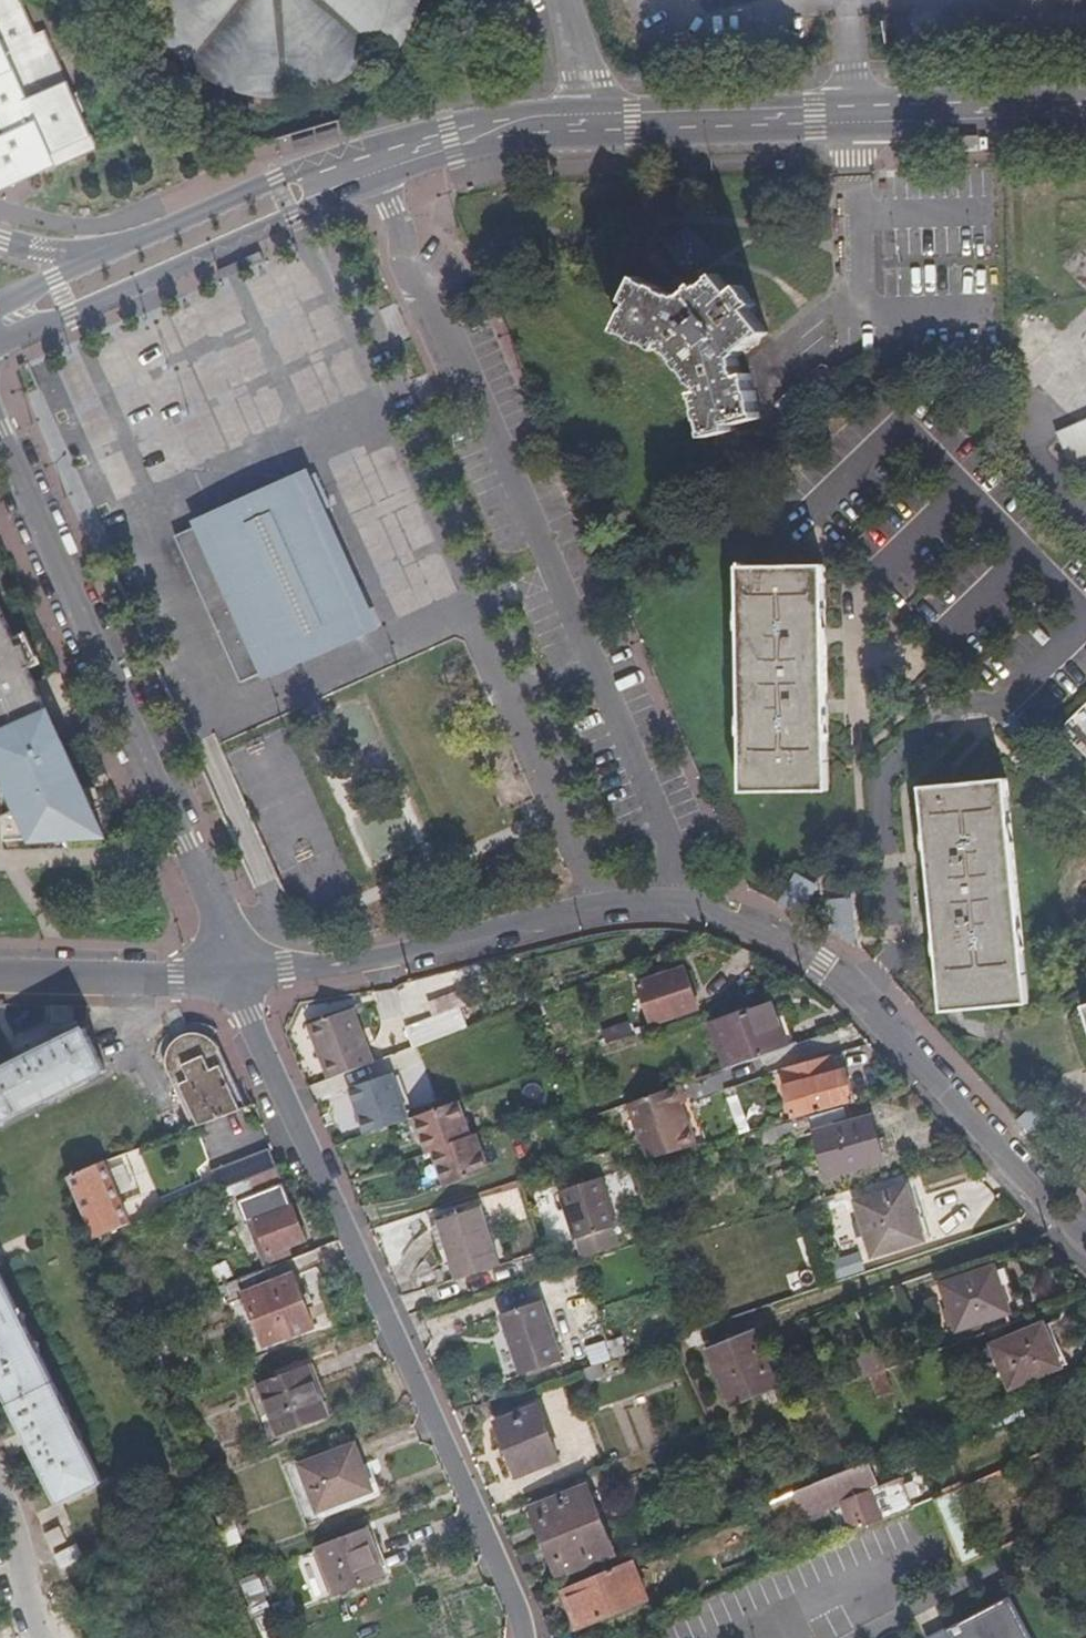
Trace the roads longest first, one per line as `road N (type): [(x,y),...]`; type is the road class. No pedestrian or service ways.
road 1 (residential): [(524,1637),(517,1604),(246,1018),(236,977)]
road 2 (tertiary): [(881,1014),(735,916),(649,904),(236,977)]
road 3 (tertiary): [(0,431),(224,926),(236,977)]
road 4 (residential): [(1085,107),(591,121)]
road 5 (residential): [(881,1014),(876,788),(958,708),(999,705)]
road 6 (residential): [(16,317),(71,319),(291,219),(312,187)]
road 7 (tertiary): [(1085,1233),(881,1014)]
road 8 (residential): [(591,121),(452,141),(312,187)]
road 9 (residential): [(236,977),(0,975)]
road 10 (residential): [(312,187),(274,179),(108,252)]
road 11 (residential): [(32,1637),(16,1528),(0,1496)]
road 12 (residential): [(591,121),(560,0)]

